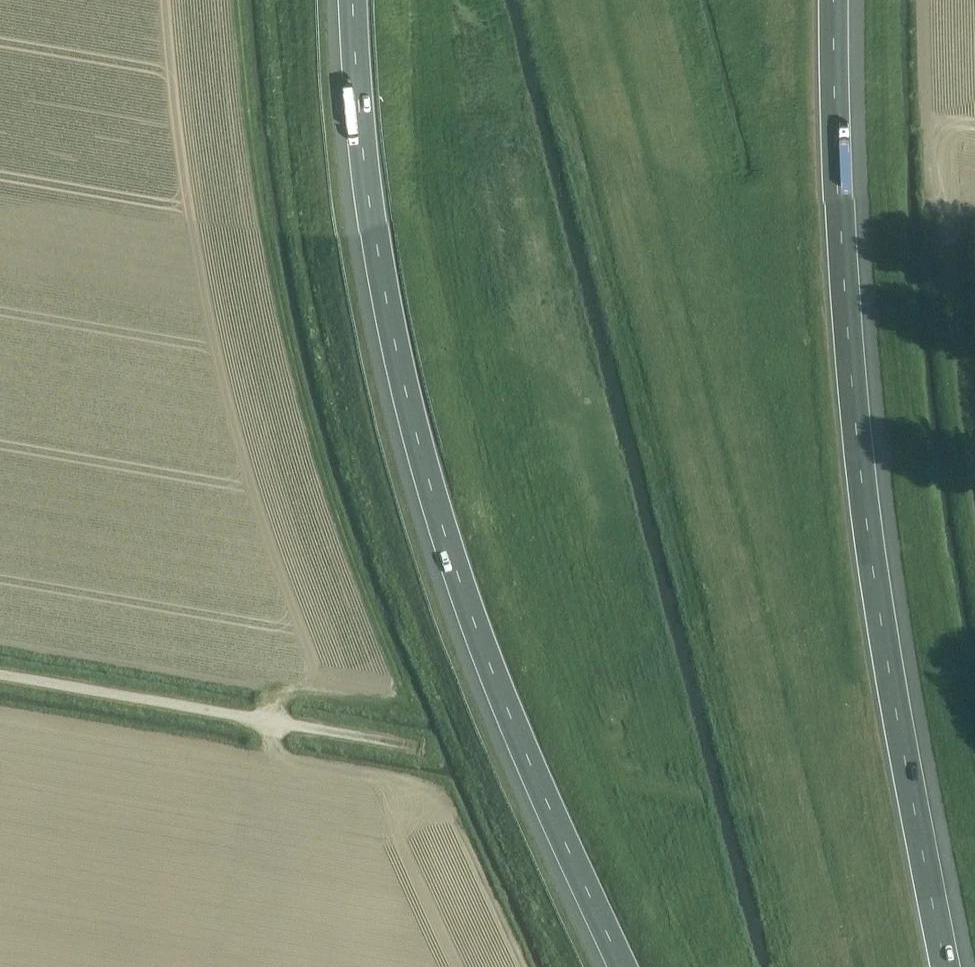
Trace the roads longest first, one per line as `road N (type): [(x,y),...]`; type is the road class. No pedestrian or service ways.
road 1 (track): [(557,966),(453,736),(340,434),(304,279),(271,0)]
road 2 (motorway): [(354,0),(371,208),(418,444),(510,718),(622,966)]
road 3 (motorway): [(945,966),(860,476),(843,278),(835,0)]
road 4 (track): [(282,762),(274,722),(283,700),(306,693),(380,704),(395,685),(294,376),(264,222),(236,0)]
road 5 (unclassified): [(422,747),(0,675)]
road 6 (track): [(974,507),(939,194)]

